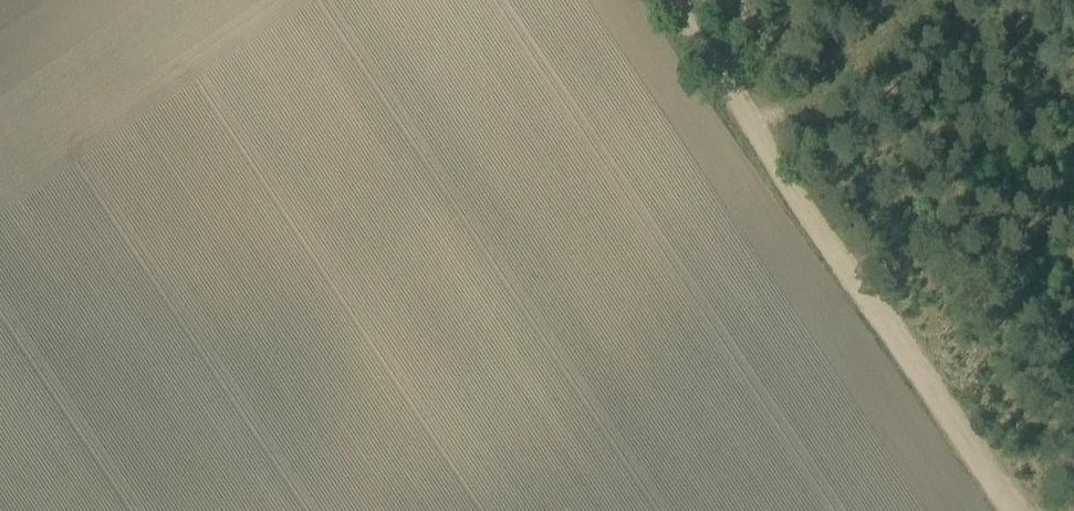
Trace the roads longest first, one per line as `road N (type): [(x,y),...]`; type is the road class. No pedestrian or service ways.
road 1 (track): [(1005,510),(675,0)]
road 2 (track): [(759,132),(922,0)]

